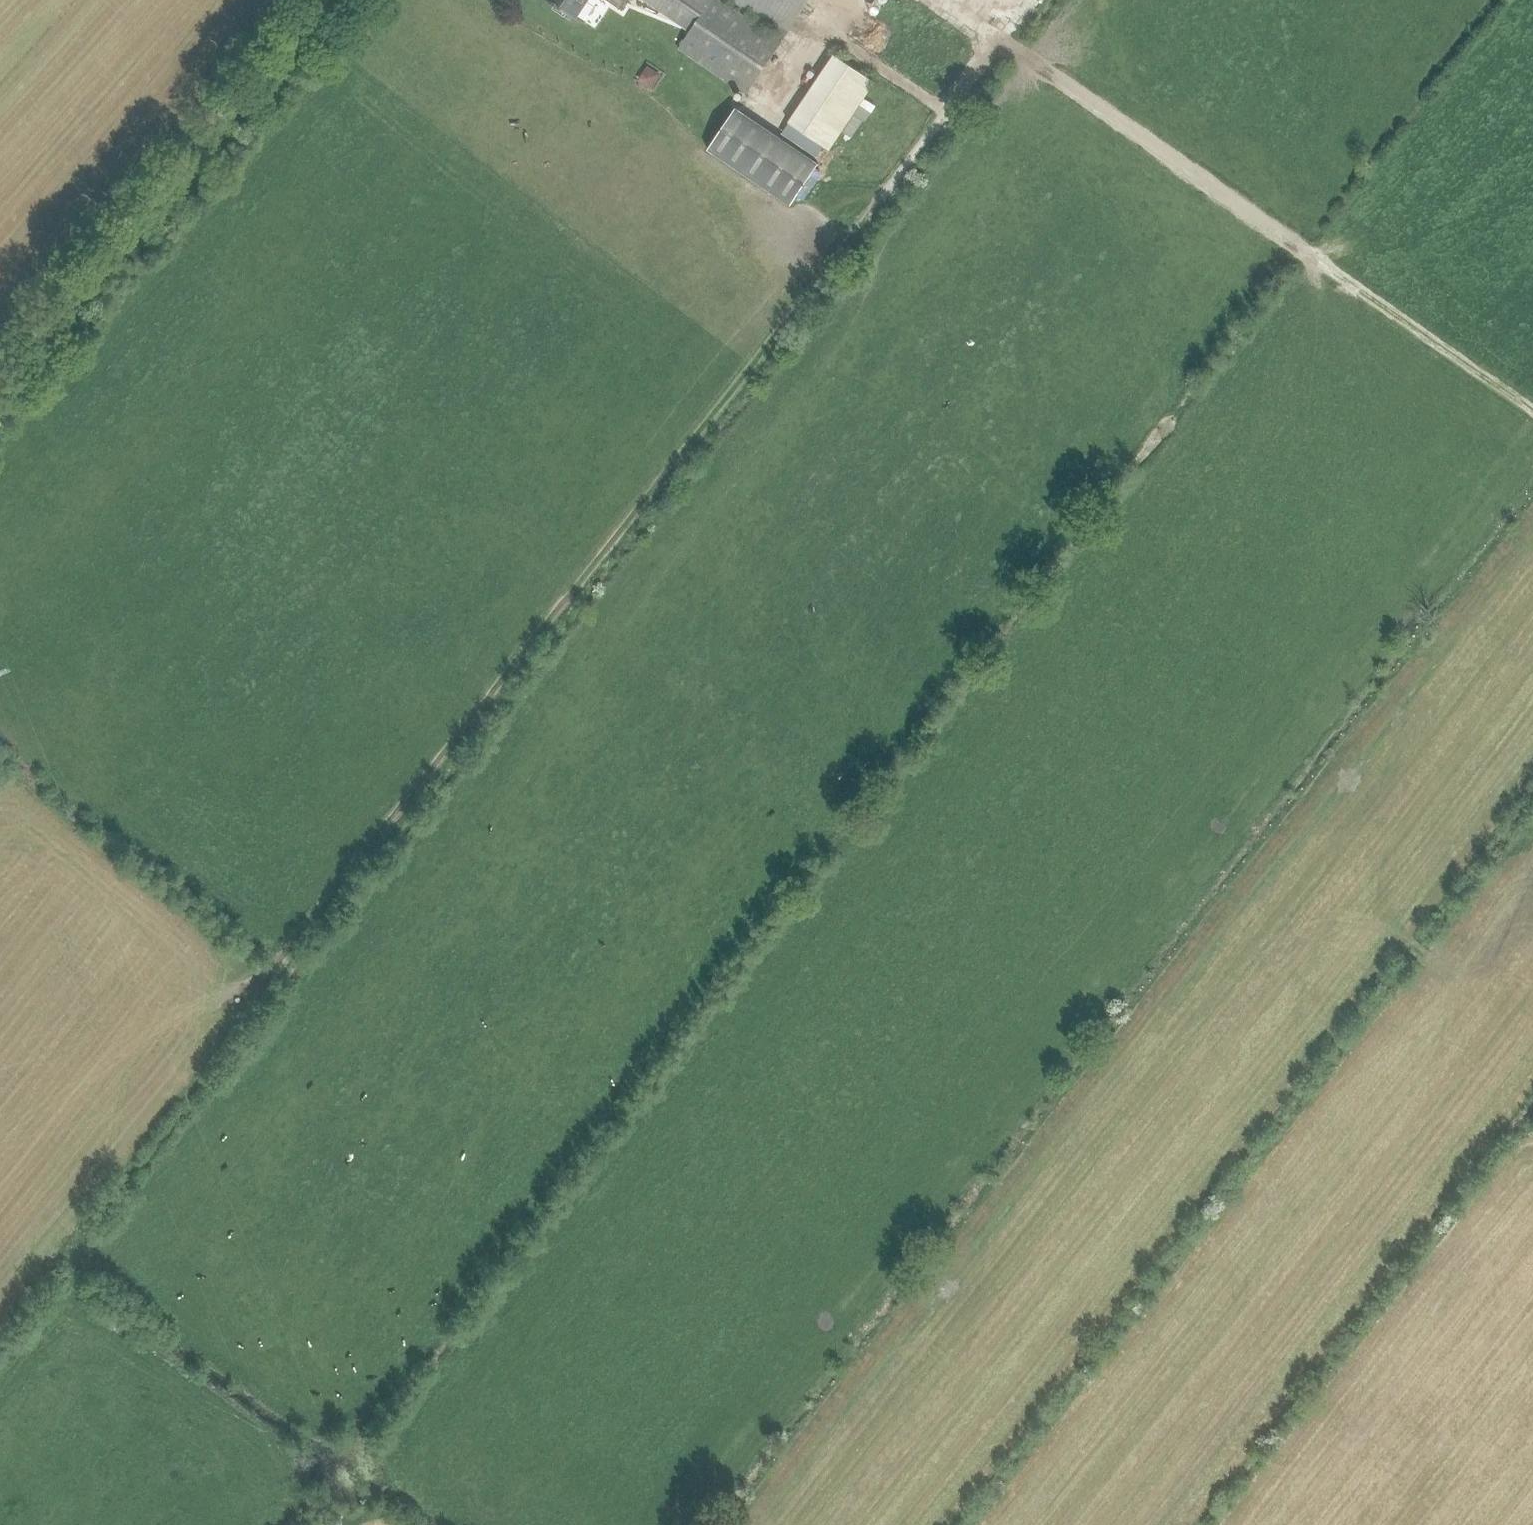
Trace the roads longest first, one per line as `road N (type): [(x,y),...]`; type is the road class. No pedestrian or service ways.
road 1 (unclassified): [(0,353),(302,0)]

